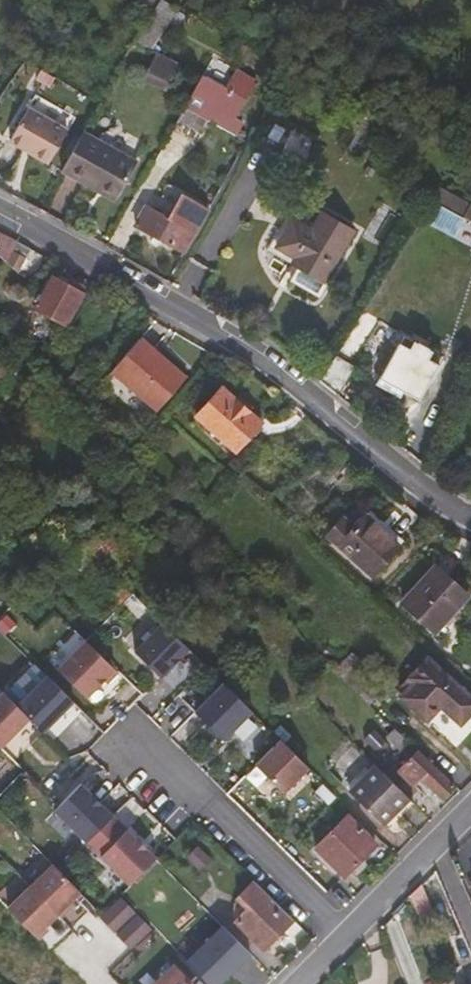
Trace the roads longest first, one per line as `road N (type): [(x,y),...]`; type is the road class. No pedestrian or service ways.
road 1 (residential): [(0,213),(266,361),(345,430),(470,519)]
road 2 (residential): [(130,728),(346,934)]
road 3 (residential): [(470,802),(346,934)]

